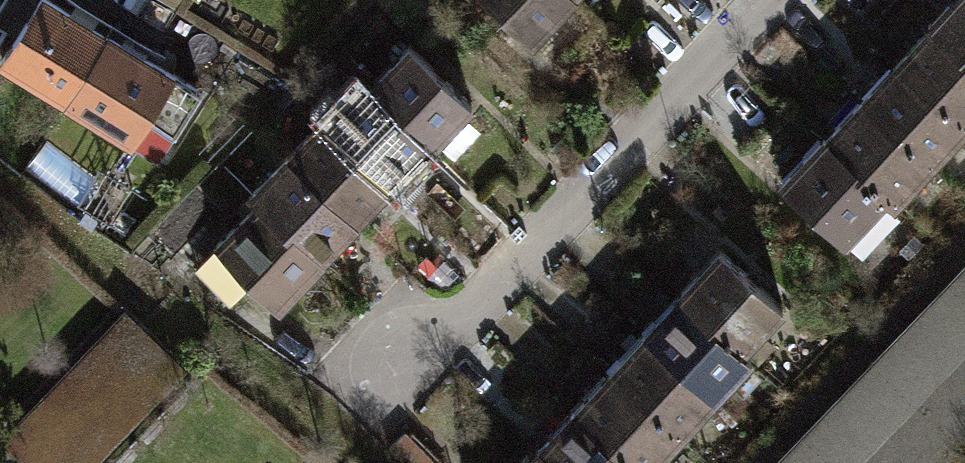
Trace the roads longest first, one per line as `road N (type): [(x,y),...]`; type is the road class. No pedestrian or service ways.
road 1 (residential): [(399,355),(469,316),(772,0)]

